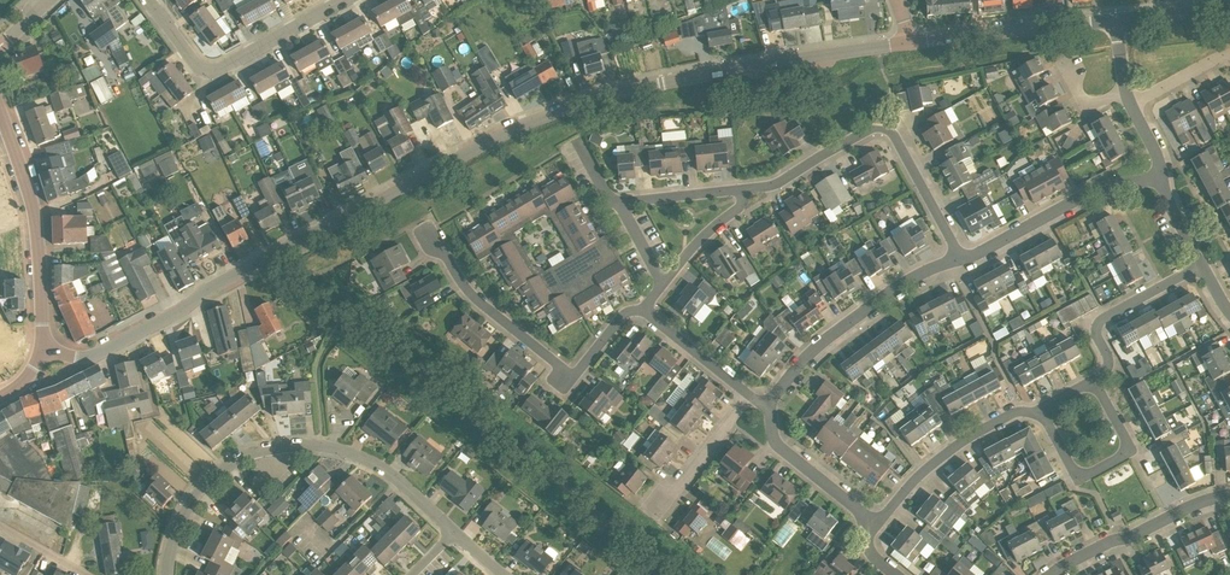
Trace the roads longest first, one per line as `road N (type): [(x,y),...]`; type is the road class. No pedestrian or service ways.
road 1 (unclassified): [(272,255),(541,118),(698,76),(908,44)]
road 2 (residential): [(673,574),(272,255)]
road 3 (residential): [(168,574),(196,494),(224,467),(274,447),(334,447),(374,462),(457,534)]
road 4 (residential): [(960,260),(883,127),(870,127),(773,186),(743,191)]
road 5 (residential): [(645,311),(626,313),(574,377),(477,301),(429,235)]
road 6 (unclassified): [(43,352),(98,354),(272,255)]
road 7 (tertiary): [(43,352),(38,228),(0,108)]
road 8 (residential): [(772,407),(818,346),(926,271),(960,260)]
road 9 (residential): [(149,0),(209,69),(224,68),(341,0)]
road 10 (residential): [(960,260),(1102,186),(1161,180)]
road 11 (residential): [(866,515),(886,512),(973,433),(1010,414),(1042,410)]
road 12 (unclassified): [(908,44),(1116,21)]
road 13 (residential): [(1094,383),(1128,443),(1124,455),(1087,476),(1077,474),(1042,410)]
road 14 (residential): [(1229,496),(1053,574)]
road 15 (residential): [(1094,383),(1110,362),(1096,335),(1101,322),(1203,266)]
road 16 (residential): [(866,515),(778,446),(772,407)]
road 17 (residential): [(645,311),(750,396)]
road 18 (residential): [(668,502),(750,396)]
road 19 (residential): [(614,204),(743,191)]
road 20 (residential): [(663,284),(739,208),(743,191)]

